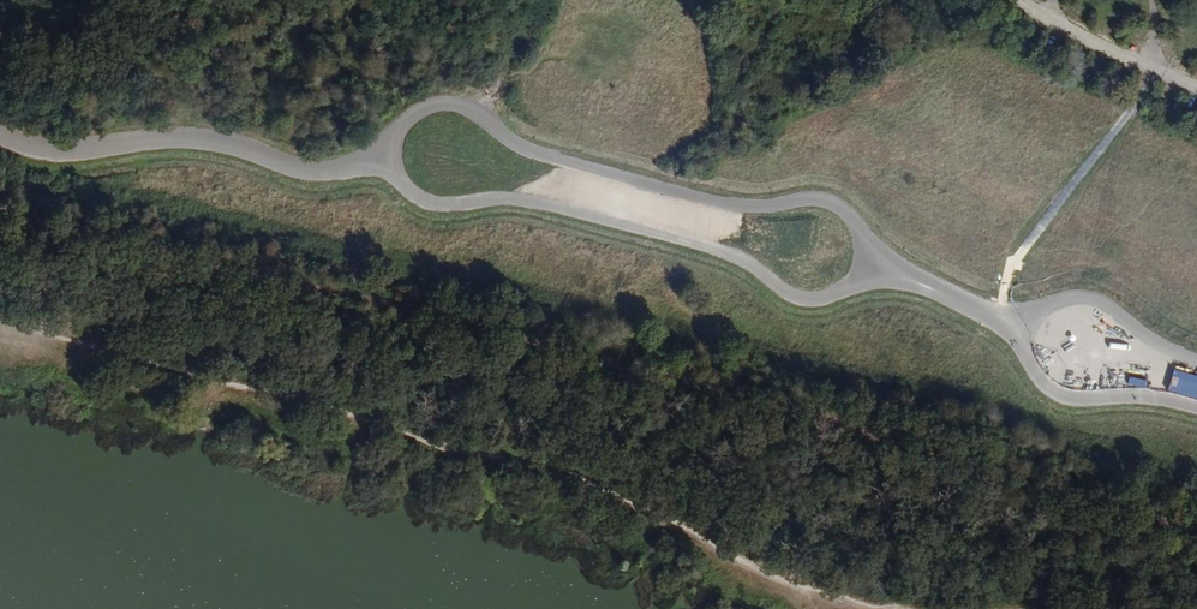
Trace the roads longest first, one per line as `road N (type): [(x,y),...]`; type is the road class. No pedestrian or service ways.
road 1 (residential): [(893,278),(825,202),(740,206),(527,151),(471,109),(445,103),(393,130)]
road 2 (residential): [(399,184),(426,204),(525,200),(718,251),(782,295),(807,302),(893,278)]
road 3 (residential): [(0,137),(54,152),(174,138),(221,142),(322,172),(352,164)]
road 4 (residential): [(990,316),(1057,396),(1131,397),(1196,410)]
road 5 (residential): [(1196,362),(1091,301),(990,316)]

